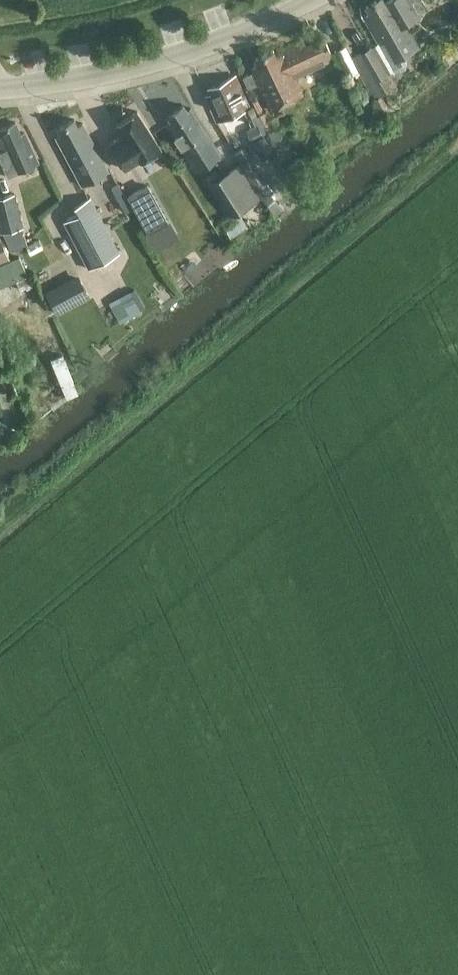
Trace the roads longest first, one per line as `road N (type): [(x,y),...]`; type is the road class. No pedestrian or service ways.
road 1 (tertiary): [(0,91),(179,59),(316,0)]

